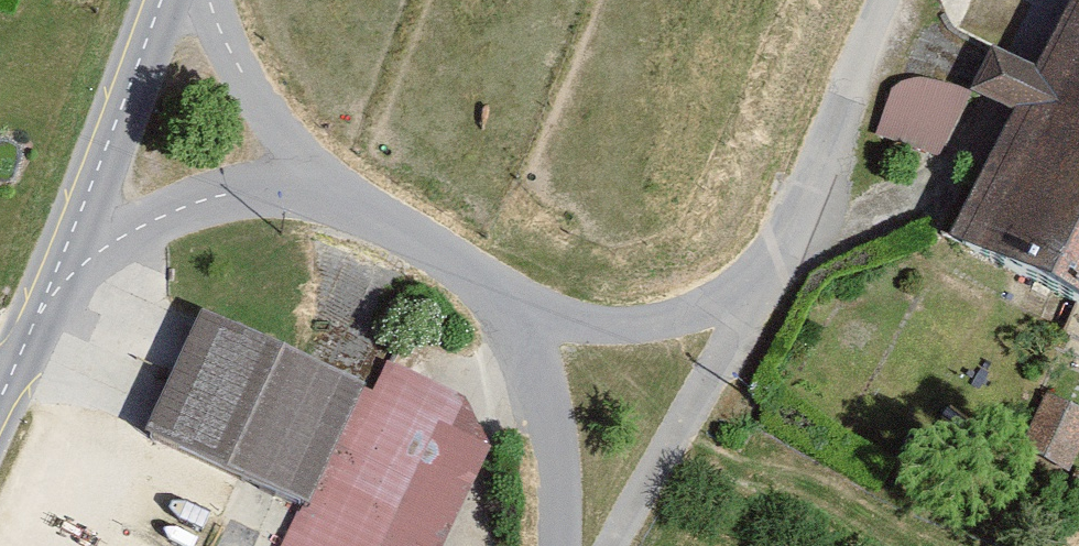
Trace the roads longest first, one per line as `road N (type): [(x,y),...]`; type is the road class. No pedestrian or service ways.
road 1 (residential): [(56,267),(176,202),(288,176),(354,180)]
road 2 (residential): [(776,278),(609,545)]
road 3 (residential): [(776,278),(900,0)]
road 4 (tertiary): [(174,0),(56,267)]
road 5 (residential): [(572,545),(579,494),(570,378),(523,280)]
road 6 (residential): [(523,280),(592,307),(692,303),(776,278)]
road 7 (residential): [(354,180),(260,54),(237,0)]
road 8 (residential): [(523,280),(354,180)]
road 9 (tertiary): [(56,267),(0,390)]

